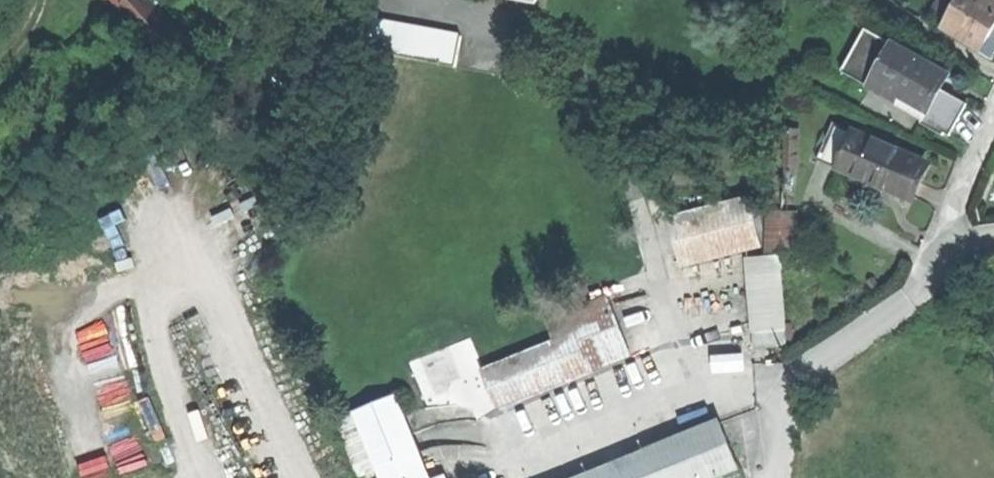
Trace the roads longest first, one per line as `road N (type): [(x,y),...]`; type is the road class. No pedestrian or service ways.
road 1 (residential): [(993,112),(935,249)]

